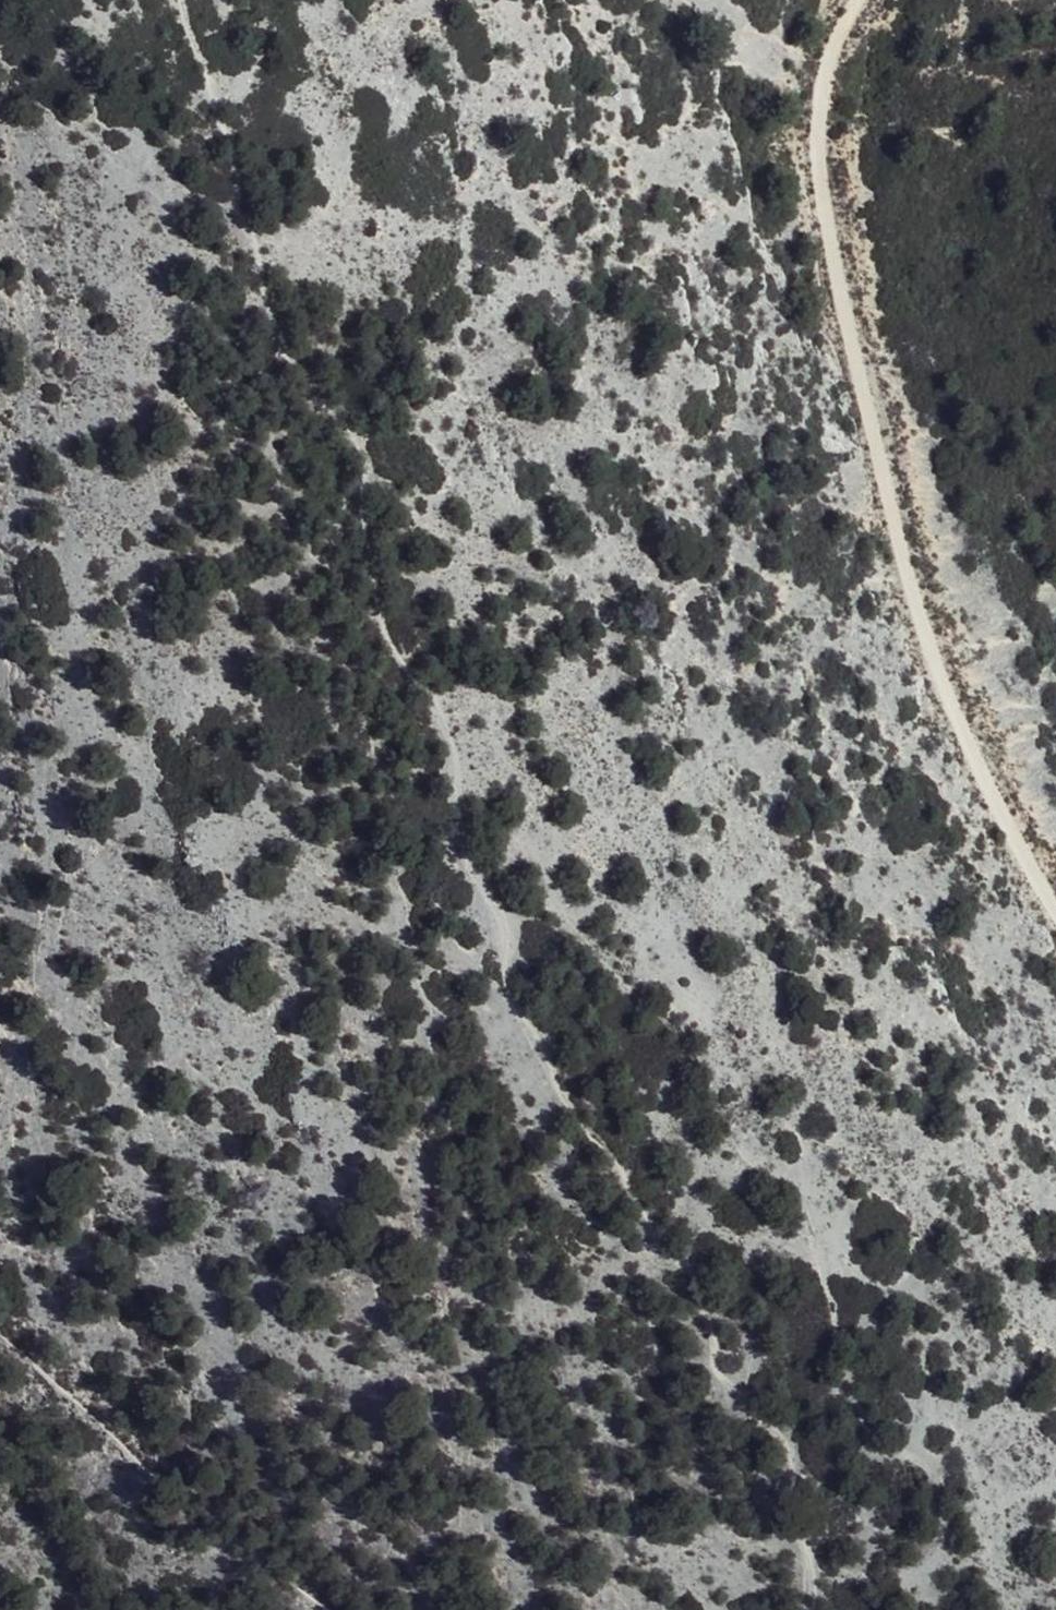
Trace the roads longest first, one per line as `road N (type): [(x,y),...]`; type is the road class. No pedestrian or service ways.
road 1 (track): [(183,0),(253,240),(352,449),(406,646),(432,693),(510,1012),(744,1391),(812,1609)]
road 2 (track): [(1055,899),(960,734),(868,408),(825,219),(817,145),(826,68),(855,0)]

